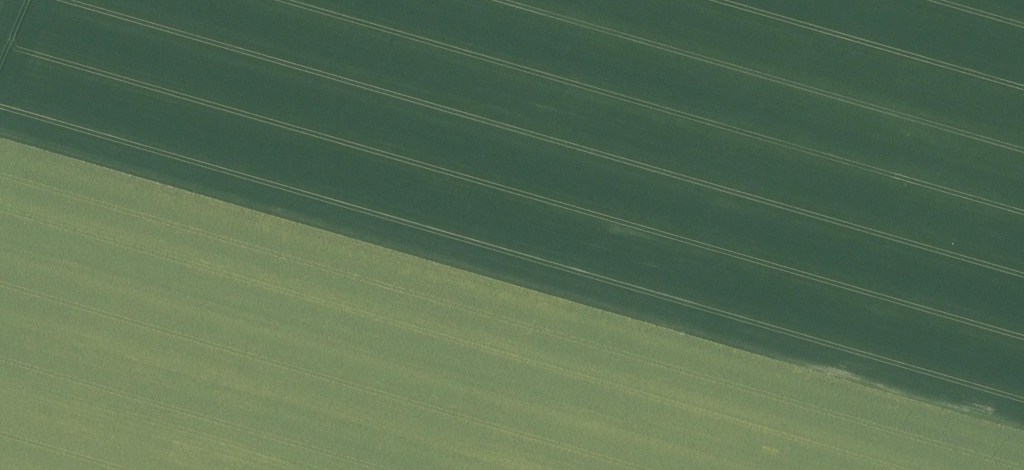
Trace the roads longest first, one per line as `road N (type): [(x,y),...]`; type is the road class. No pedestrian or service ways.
road 1 (track): [(0,427),(149,469)]

